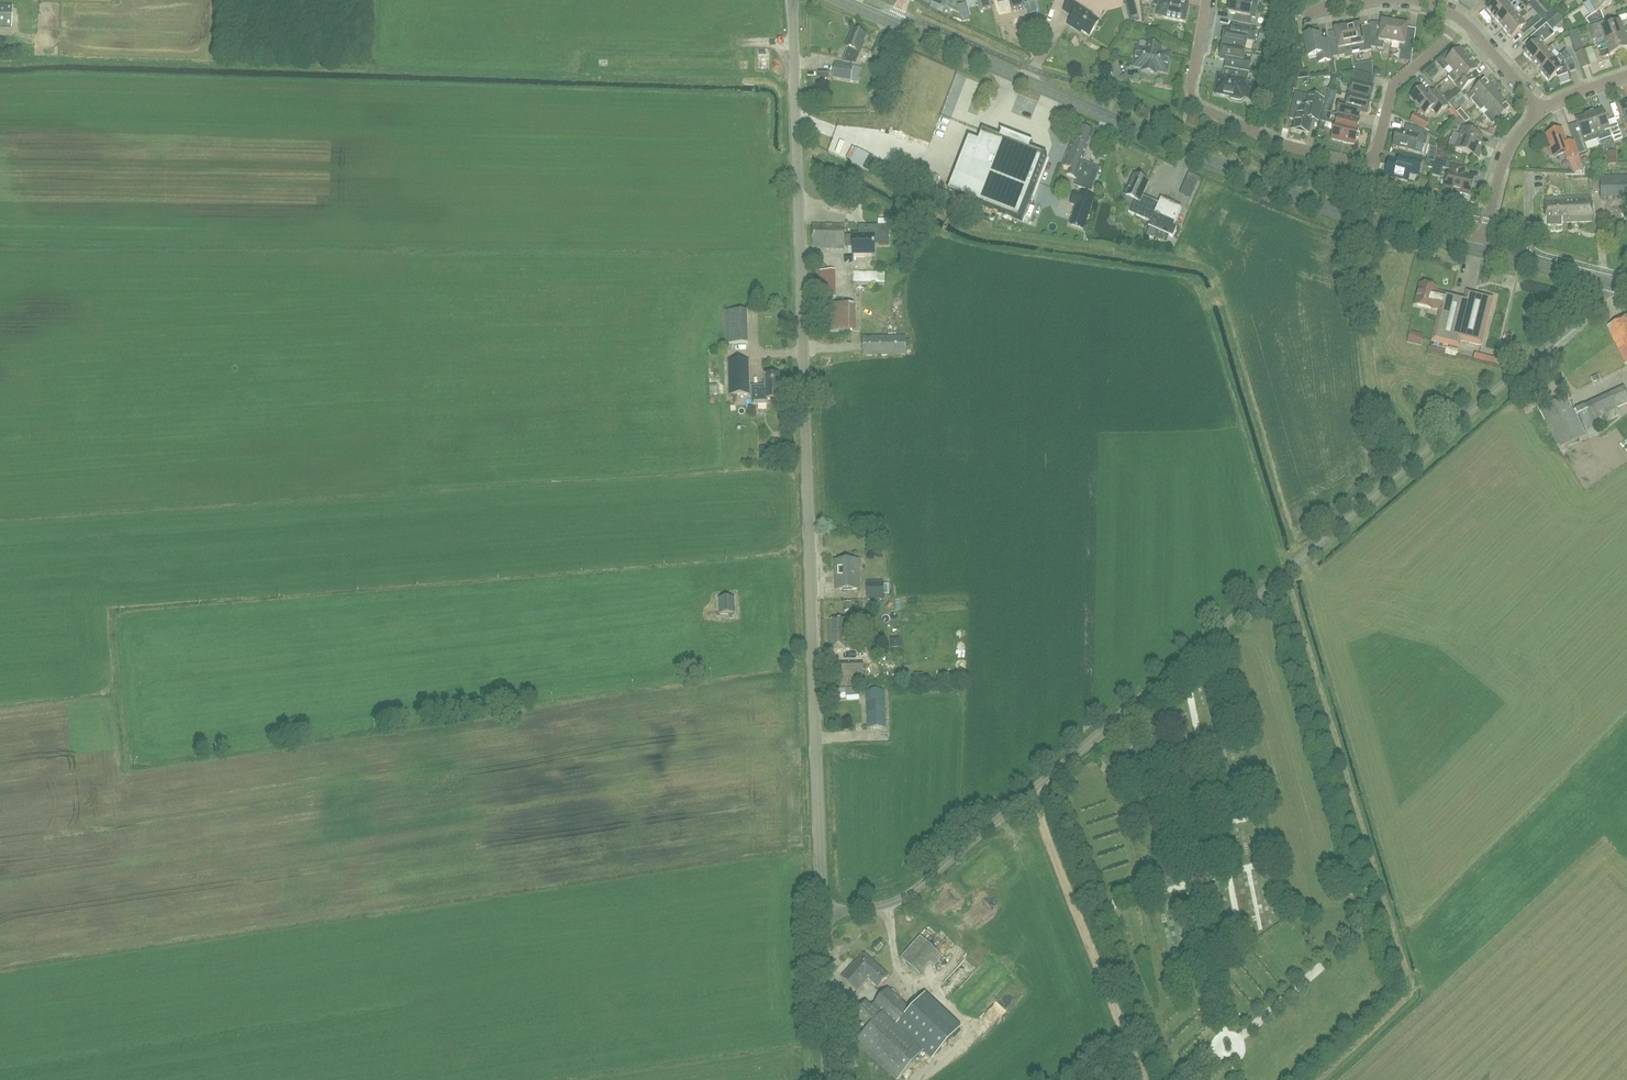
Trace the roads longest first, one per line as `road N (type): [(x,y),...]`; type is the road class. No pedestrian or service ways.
road 1 (unclassified): [(820,912),(886,905),(917,888),(1617,286)]
road 2 (unclassified): [(820,912),(793,0)]
road 3 (tertiary): [(1480,251),(1303,200),(893,22)]
road 4 (residential): [(1207,0),(1190,87),(1197,105),(1288,146),(1357,163),(1379,152),(1394,85),(1459,19)]
road 5 (track): [(1029,794),(1144,1079)]
road 6 (unclassified): [(827,1079),(820,912)]
road 7 (residential): [(1480,251),(1506,156),(1542,111)]
road 8 (tertiary): [(1617,286),(1480,251)]
road 9 (residential): [(1459,19),(1542,111)]

